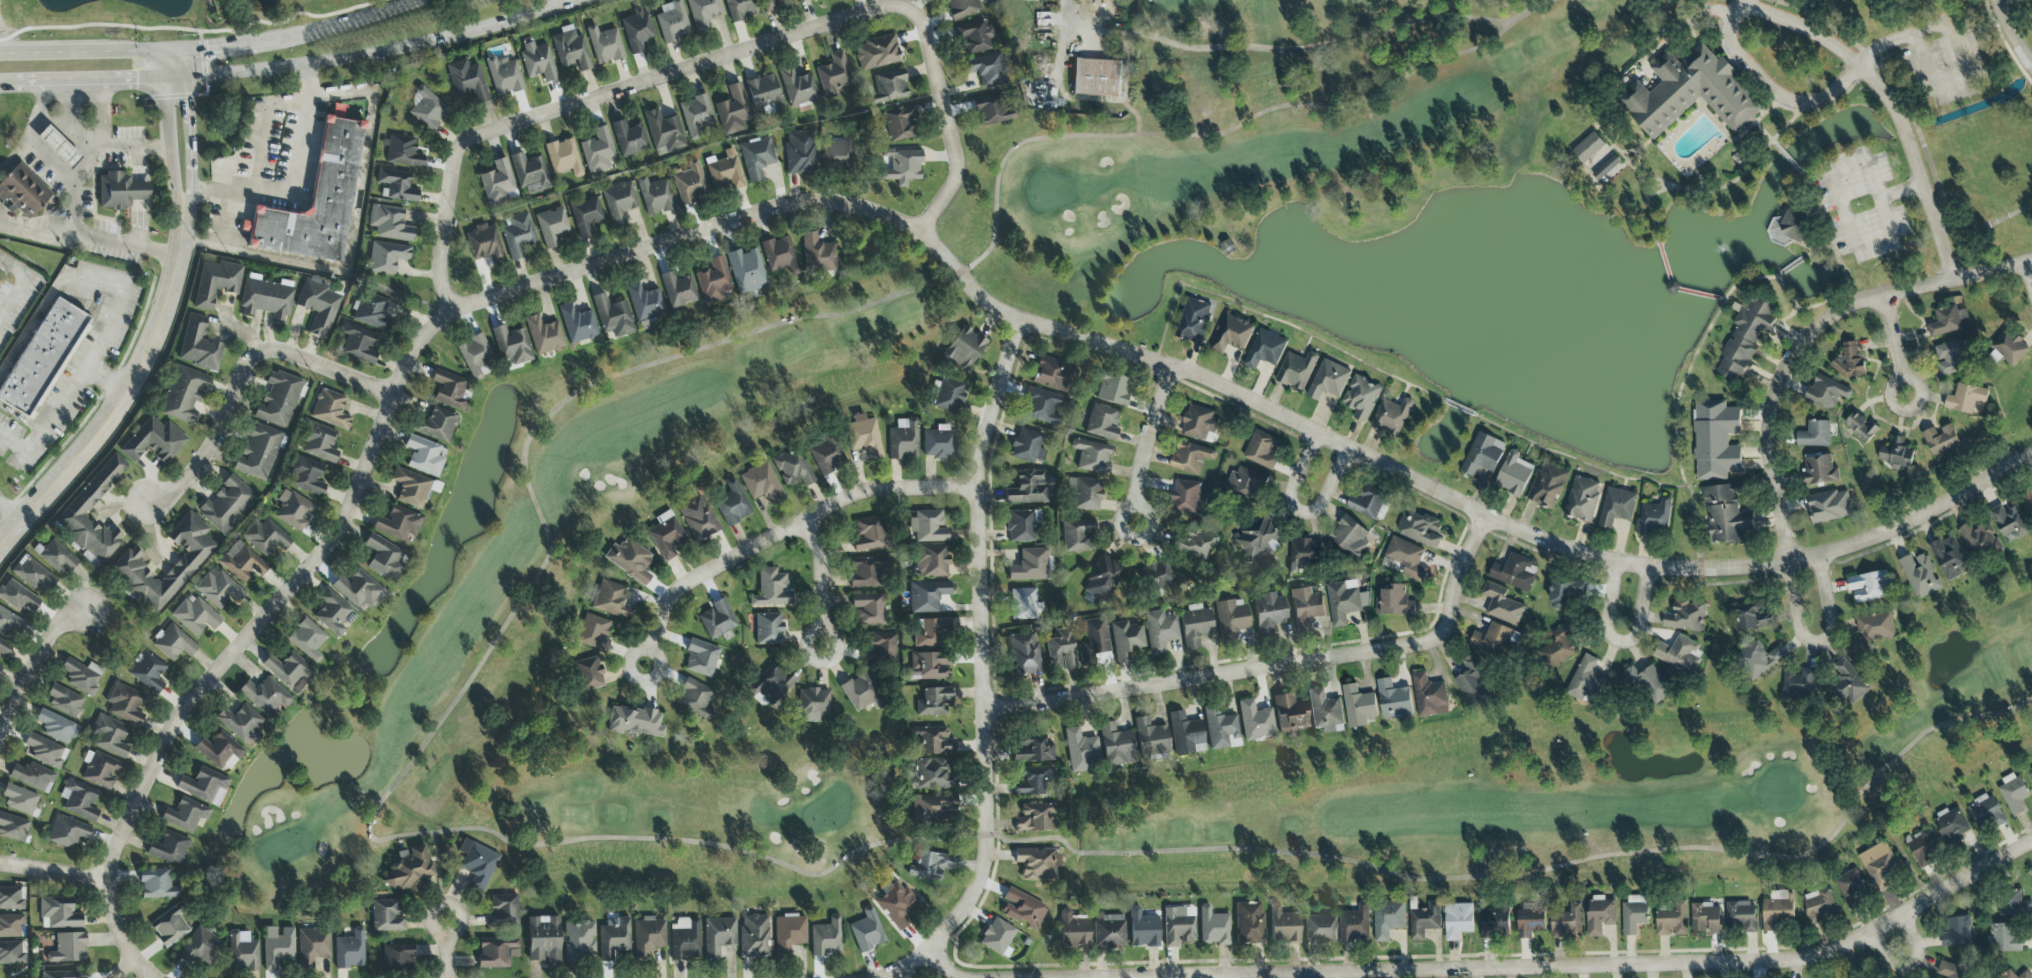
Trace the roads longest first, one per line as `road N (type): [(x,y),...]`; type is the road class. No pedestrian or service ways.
road 1 (residential): [(454,312),(778,211),(872,214),(919,235),(979,296),(1020,321),(1199,375),(1538,537),(1686,572),(1770,569),(1847,551),(1893,536),(2031,460)]
road 2 (residential): [(1217,977),(1800,964),(1875,936),(2031,846)]
road 3 (residential): [(454,312),(422,338),(389,395),(342,529),(201,687),(166,738),(124,828),(108,879),(112,907),(118,934),(146,974)]
road 4 (residential): [(934,951),(973,904),(987,857),(980,465),(1020,321)]
road 5 (residential): [(985,712),(1424,645),(1448,625),(1468,559),(1492,517)]
road 6 (secondary): [(0,81),(307,66),(458,37),(582,0)]
road 7 (residential): [(464,162),(488,136),(859,20),(898,10),(922,23)]
road 8 (residential): [(1794,565),(1771,440),(1774,405),(1797,352),(1883,296),(2031,262)]
road 9 (residential): [(980,489),(874,491),(835,506),(688,587),(645,666)]
road 10 (tertiary): [(183,215),(158,323),(117,408),(0,544)]
road 11 (residential): [(389,395),(268,357),(252,364),(190,475),(150,497)]
road 12 (residential): [(922,23),(956,145),(958,185),(919,235)]
road 13 (residential): [(1794,565),(1802,627),(1810,642),(1827,640),(1834,625),(1821,558)]
road 14 (residential): [(1320,436),(1293,509),(1308,516),(1325,506),(1349,450)]
road 15 (residential): [(1652,568),(1640,629),(1629,642),(1615,641),(1608,625),(1619,562)]
road 16 (tertiary): [(183,215),(190,191),(182,50)]
road 17 (tertiary): [(164,51),(174,193),(183,215)]
road 18 (secondary): [(164,51),(0,54)]
road 19 (residential): [(0,733),(43,647),(93,603)]
road 20 (residential): [(1175,368),(1148,459),(1140,525)]
road 21 (secondary): [(441,0),(284,37)]
road 22 (residential): [(454,312),(444,255),(464,162)]
road 23 (residential): [(807,522),(818,547),(822,646)]
road 24 (secondary): [(284,37),(164,51)]

